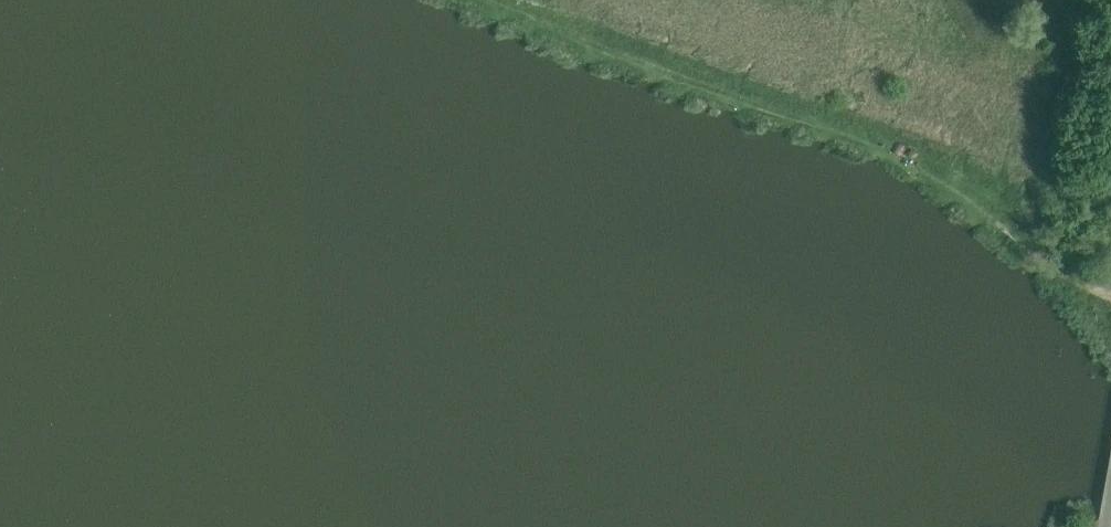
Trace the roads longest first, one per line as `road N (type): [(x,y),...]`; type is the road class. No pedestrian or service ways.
road 1 (track): [(480,0),(883,146),(1018,247),(1110,292)]

